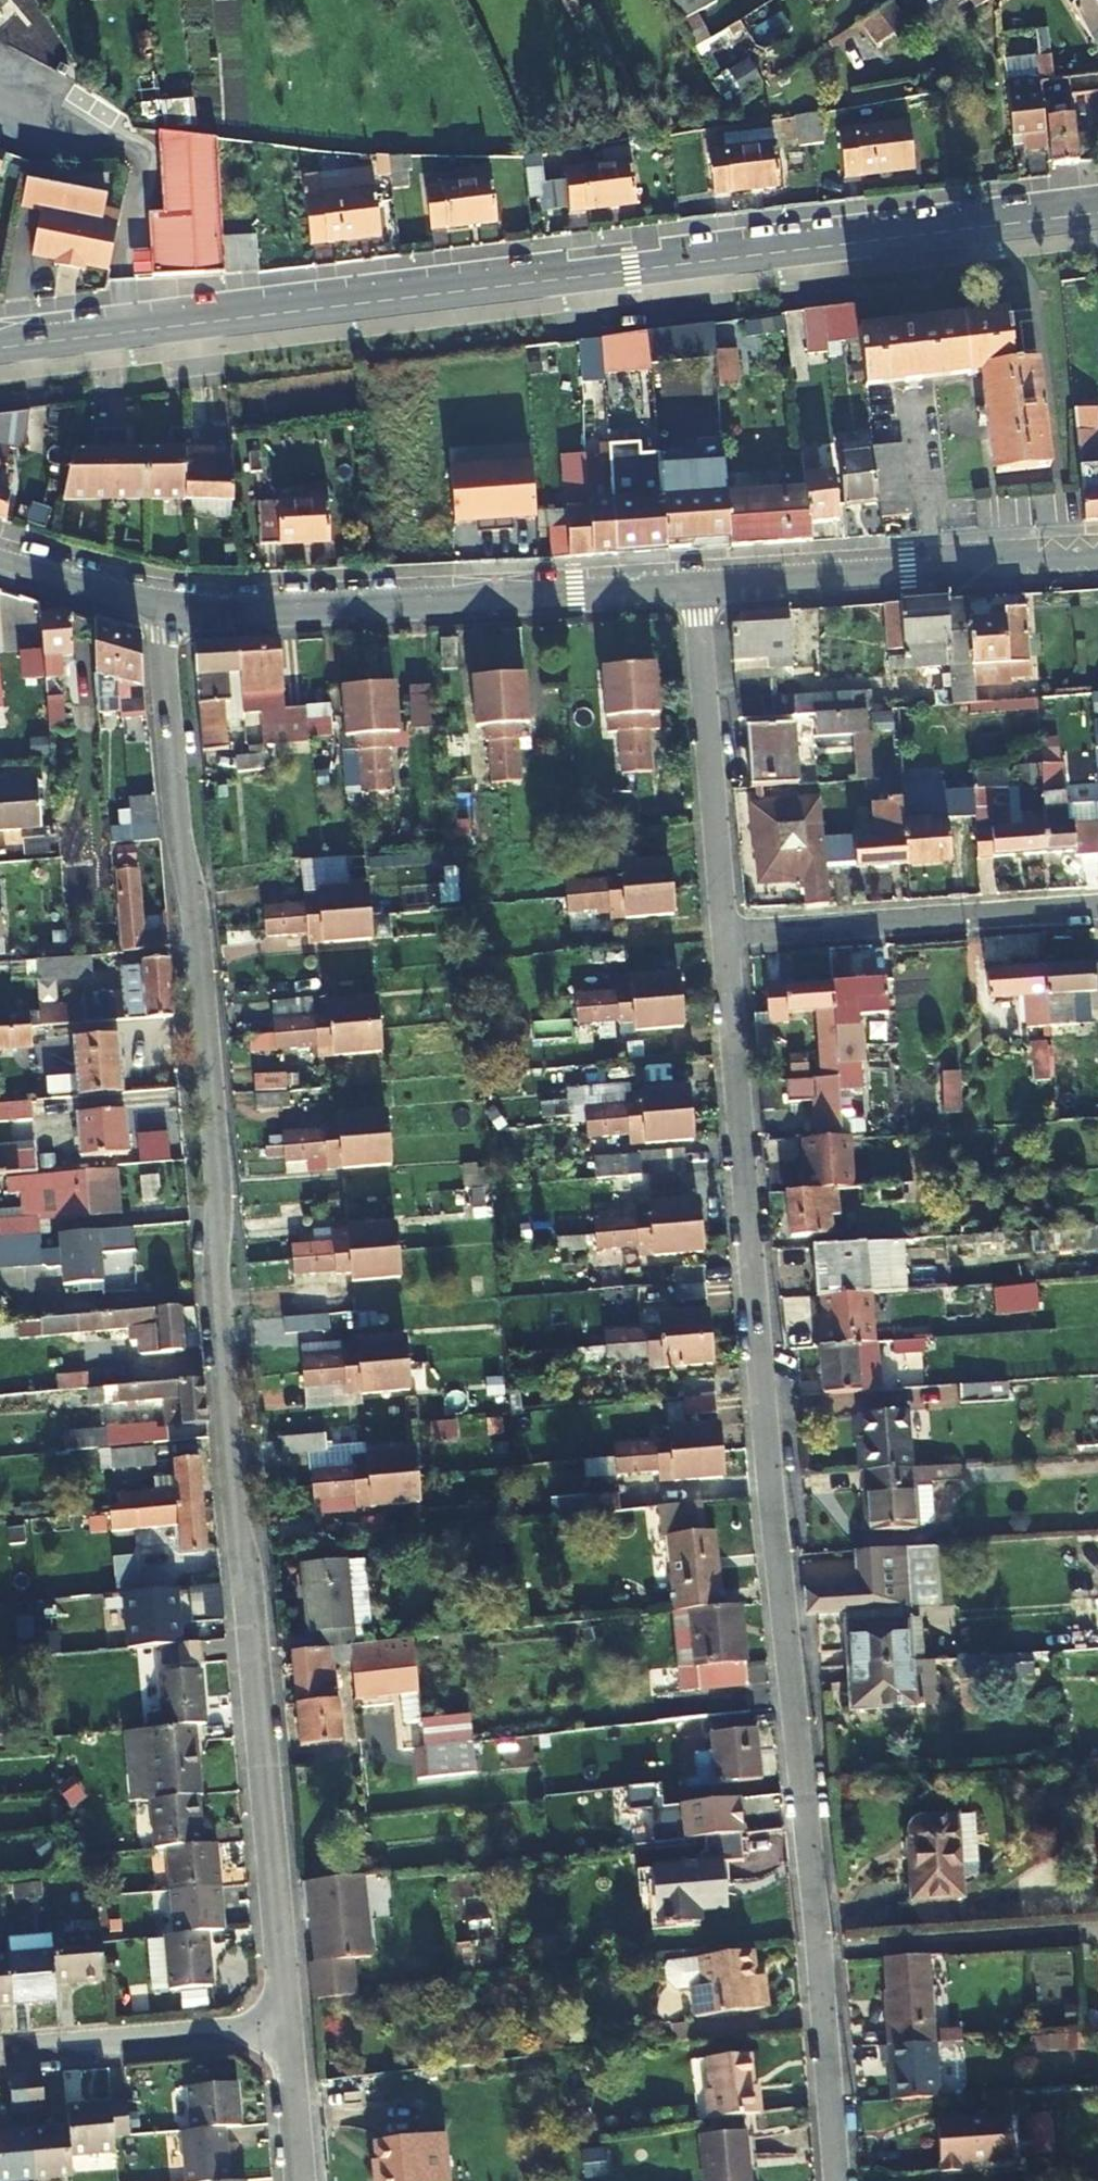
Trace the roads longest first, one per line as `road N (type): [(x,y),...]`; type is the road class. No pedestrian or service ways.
road 1 (residential): [(163,607),(286,2024)]
road 2 (residential): [(723,934),(839,2180)]
road 3 (tertiary): [(0,348),(1097,213)]
road 4 (residential): [(163,607),(242,613),(696,587)]
road 5 (residential): [(696,587),(1097,558)]
road 6 (residential): [(723,934),(1097,907)]
road 7 (residential): [(696,587),(723,934)]
road 8 (residential): [(0,2050),(286,2024)]
road 9 (residential): [(0,561),(163,607)]
road 10 (residential): [(286,2024),(300,2180)]

